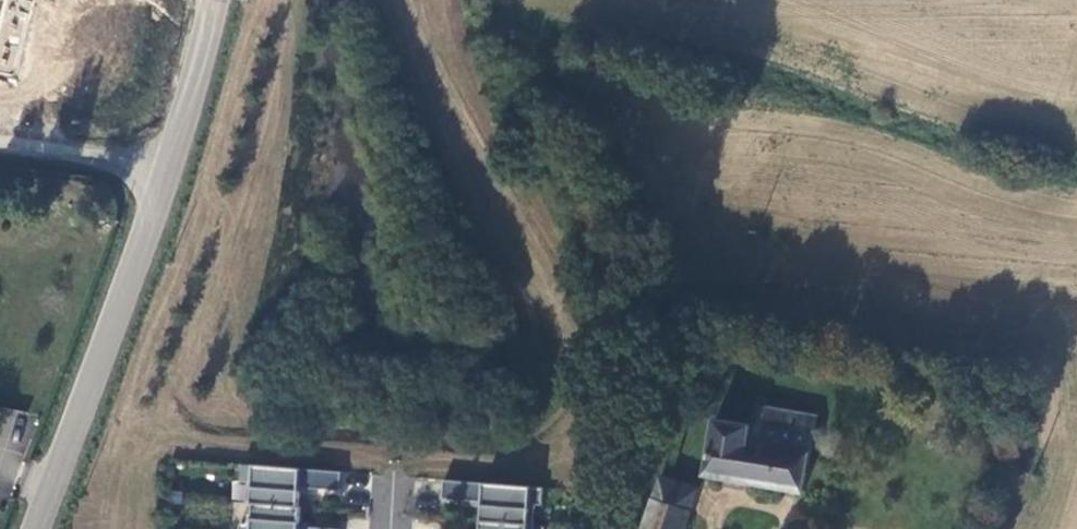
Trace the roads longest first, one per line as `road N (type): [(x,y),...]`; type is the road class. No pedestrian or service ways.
road 1 (tertiary): [(212,0),(160,174),(35,528)]
road 2 (residential): [(784,0),(776,33),(1076,158)]

